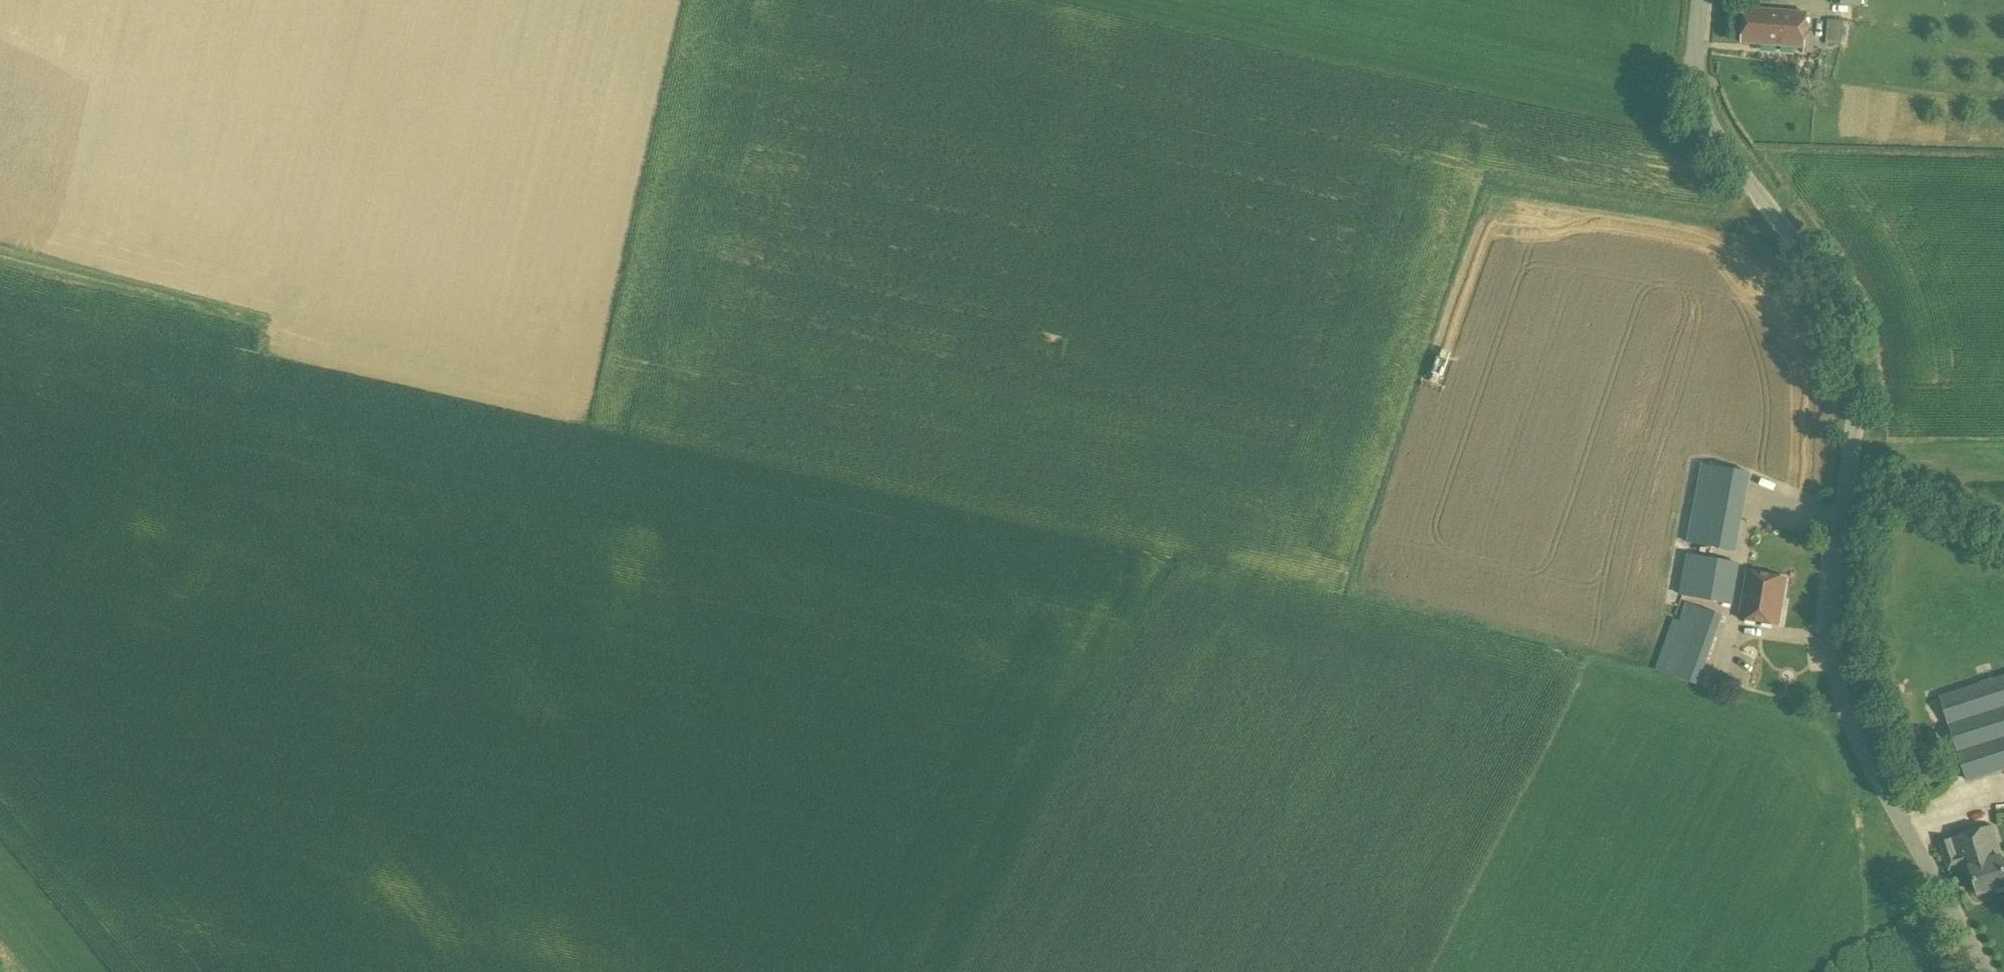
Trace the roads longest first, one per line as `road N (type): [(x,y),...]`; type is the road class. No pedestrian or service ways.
road 1 (unclassified): [(1987,971),(1854,746),(1825,643),(1830,569),(1857,446),(1850,352),(1823,284),(1717,165),(1699,95),(1704,0)]

